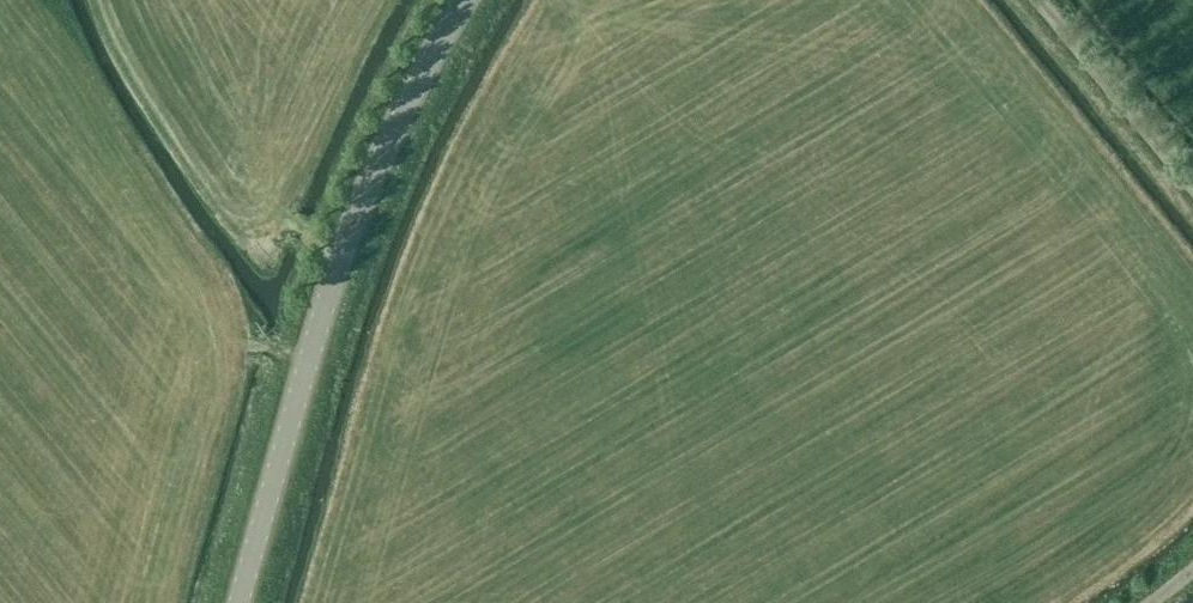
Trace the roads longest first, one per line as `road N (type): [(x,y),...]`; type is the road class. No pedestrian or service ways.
road 1 (tertiary): [(240,602),(309,360),(375,169),(464,0)]
road 2 (unclassified): [(1192,194),(1030,0)]

